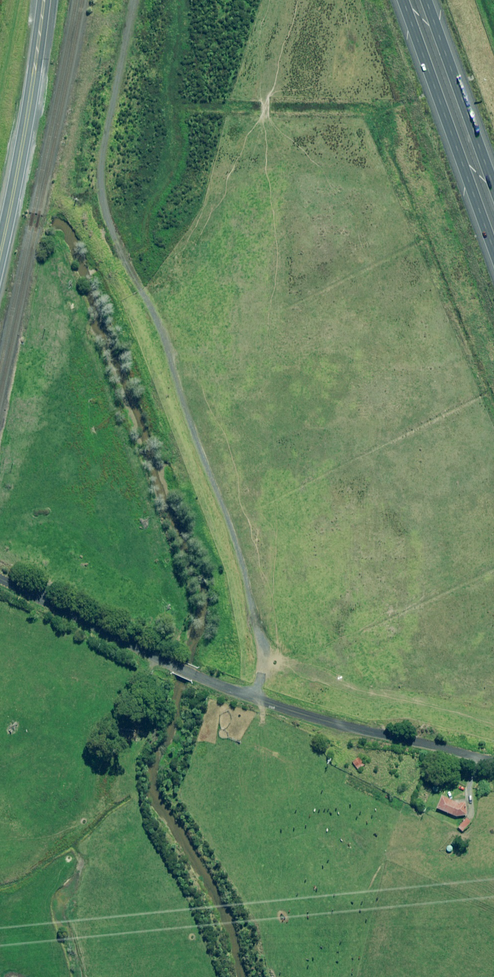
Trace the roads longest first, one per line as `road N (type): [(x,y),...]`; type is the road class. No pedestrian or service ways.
road 1 (track): [(270,666),(237,541),(156,317),(105,207),(104,140),(135,0)]
road 2 (unclassified): [(0,581),(227,688),(493,761)]
road 3 (motorway): [(493,252),(403,0)]
road 4 (secondary): [(0,253),(44,0)]
road 5 (motorway): [(426,0),(493,187)]

